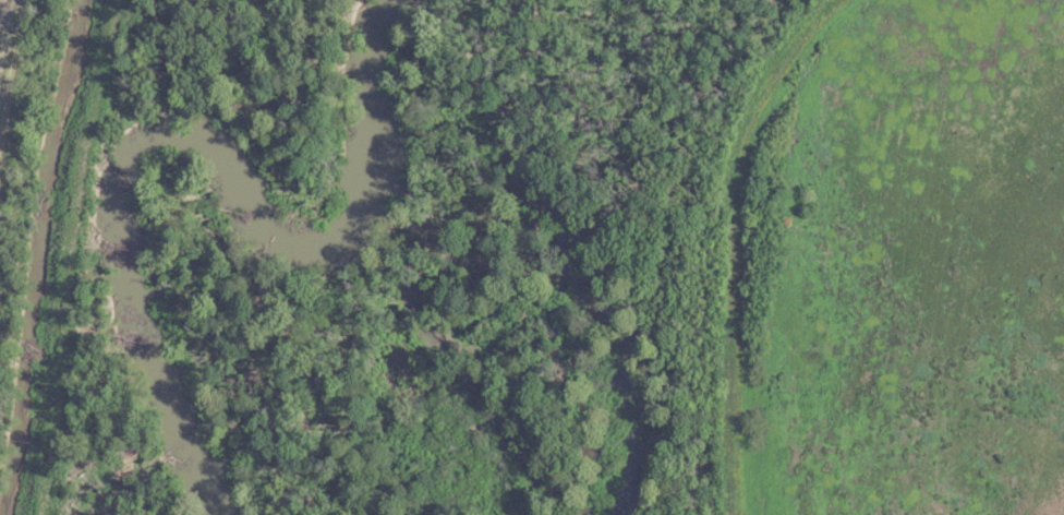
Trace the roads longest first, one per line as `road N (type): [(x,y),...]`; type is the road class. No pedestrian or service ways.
road 1 (residential): [(837,0),(762,94),(737,151),(735,514)]

